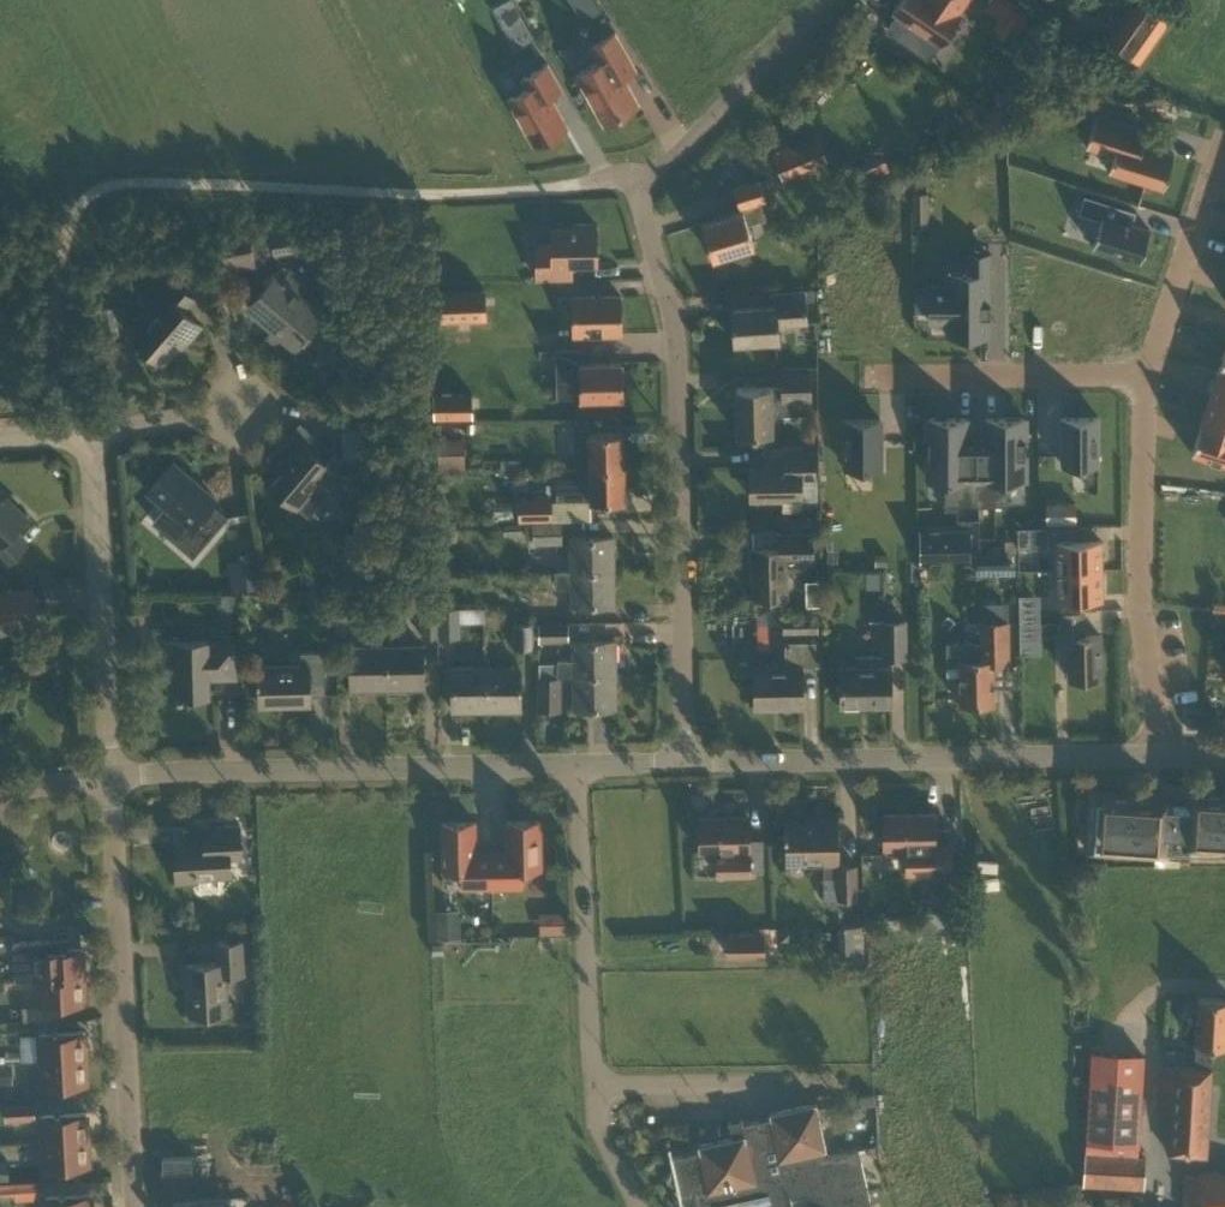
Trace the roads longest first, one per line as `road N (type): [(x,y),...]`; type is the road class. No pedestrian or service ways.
road 1 (residential): [(684,763),(678,366),(634,179),(664,168),(834,0)]
road 2 (residential): [(1161,753),(684,763)]
road 3 (residential): [(111,778),(576,764)]
road 4 (residential): [(638,1206),(598,1124),(576,764)]
road 5 (residential): [(135,1206),(111,778)]
road 6 (residential): [(1161,753),(1141,611),(1145,377)]
road 7 (residential): [(111,778),(91,433)]
road 8 (residential): [(1145,377),(836,379)]
road 9 (residential): [(1145,377),(1223,140)]
road 10 (residential): [(91,433),(239,410)]

